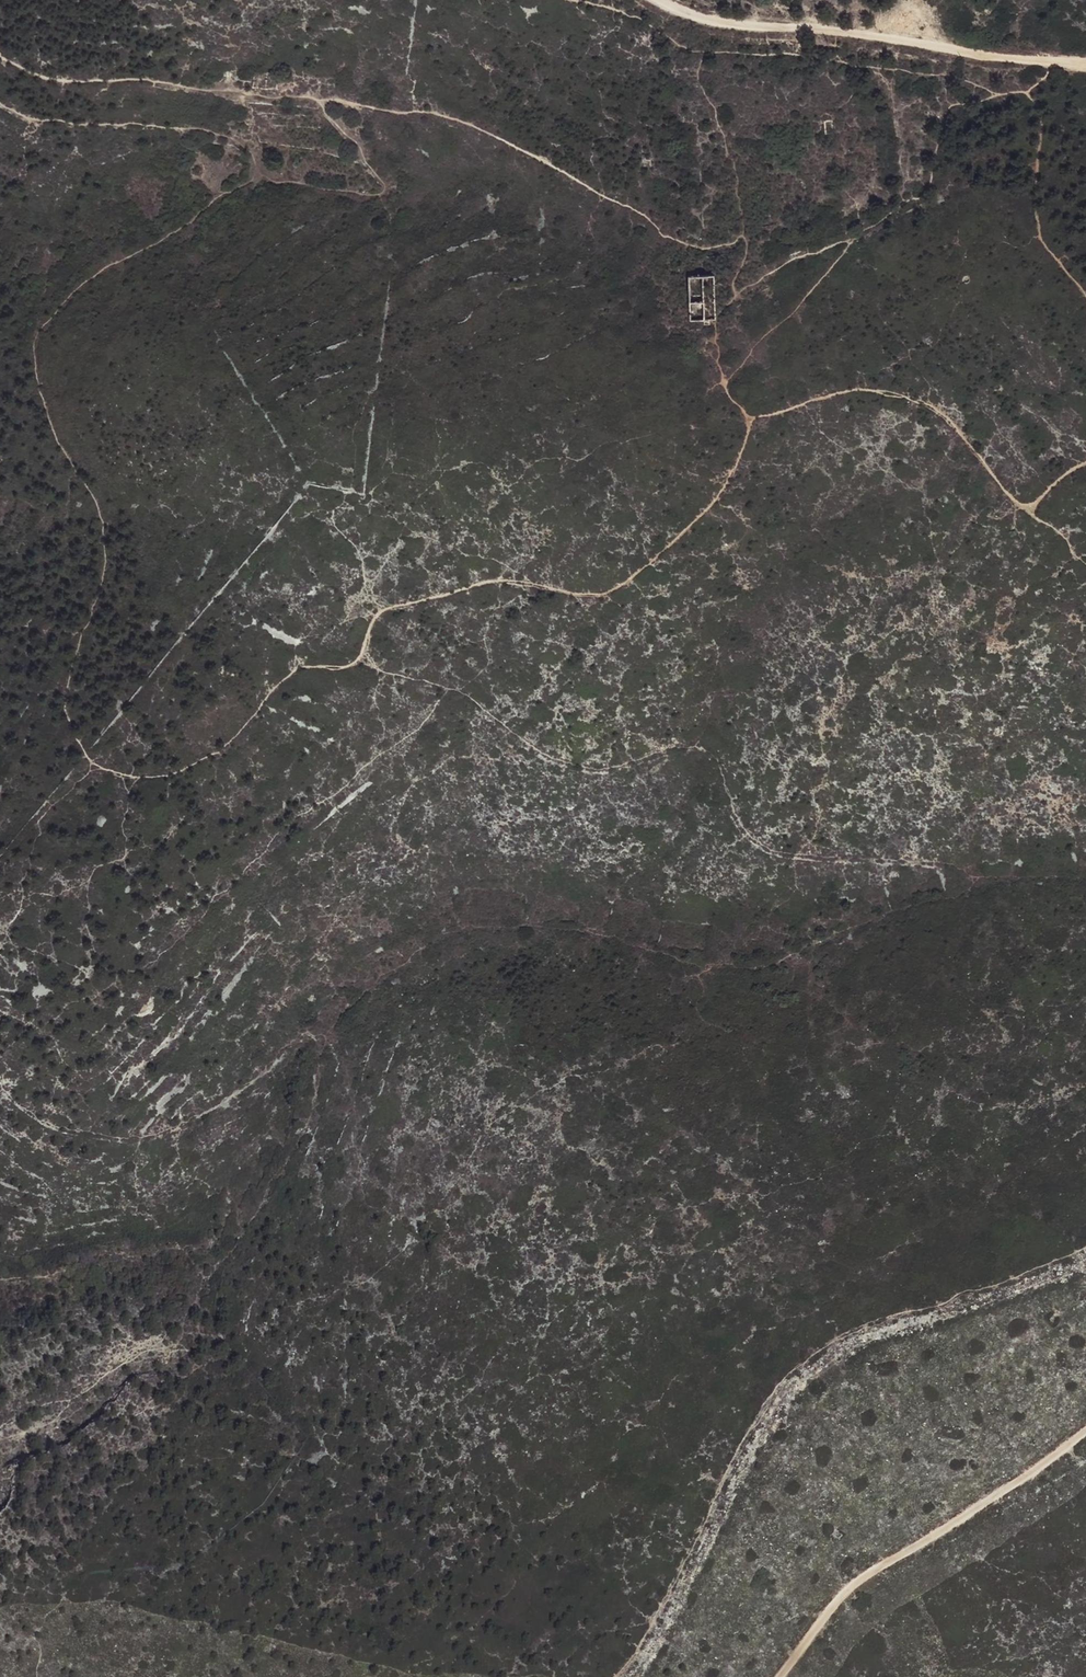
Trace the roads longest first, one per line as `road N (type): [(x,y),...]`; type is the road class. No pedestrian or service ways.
road 1 (track): [(663,0),(708,20),(812,24),(1085,66)]
road 2 (track): [(1085,1429),(854,1581),(781,1676)]

